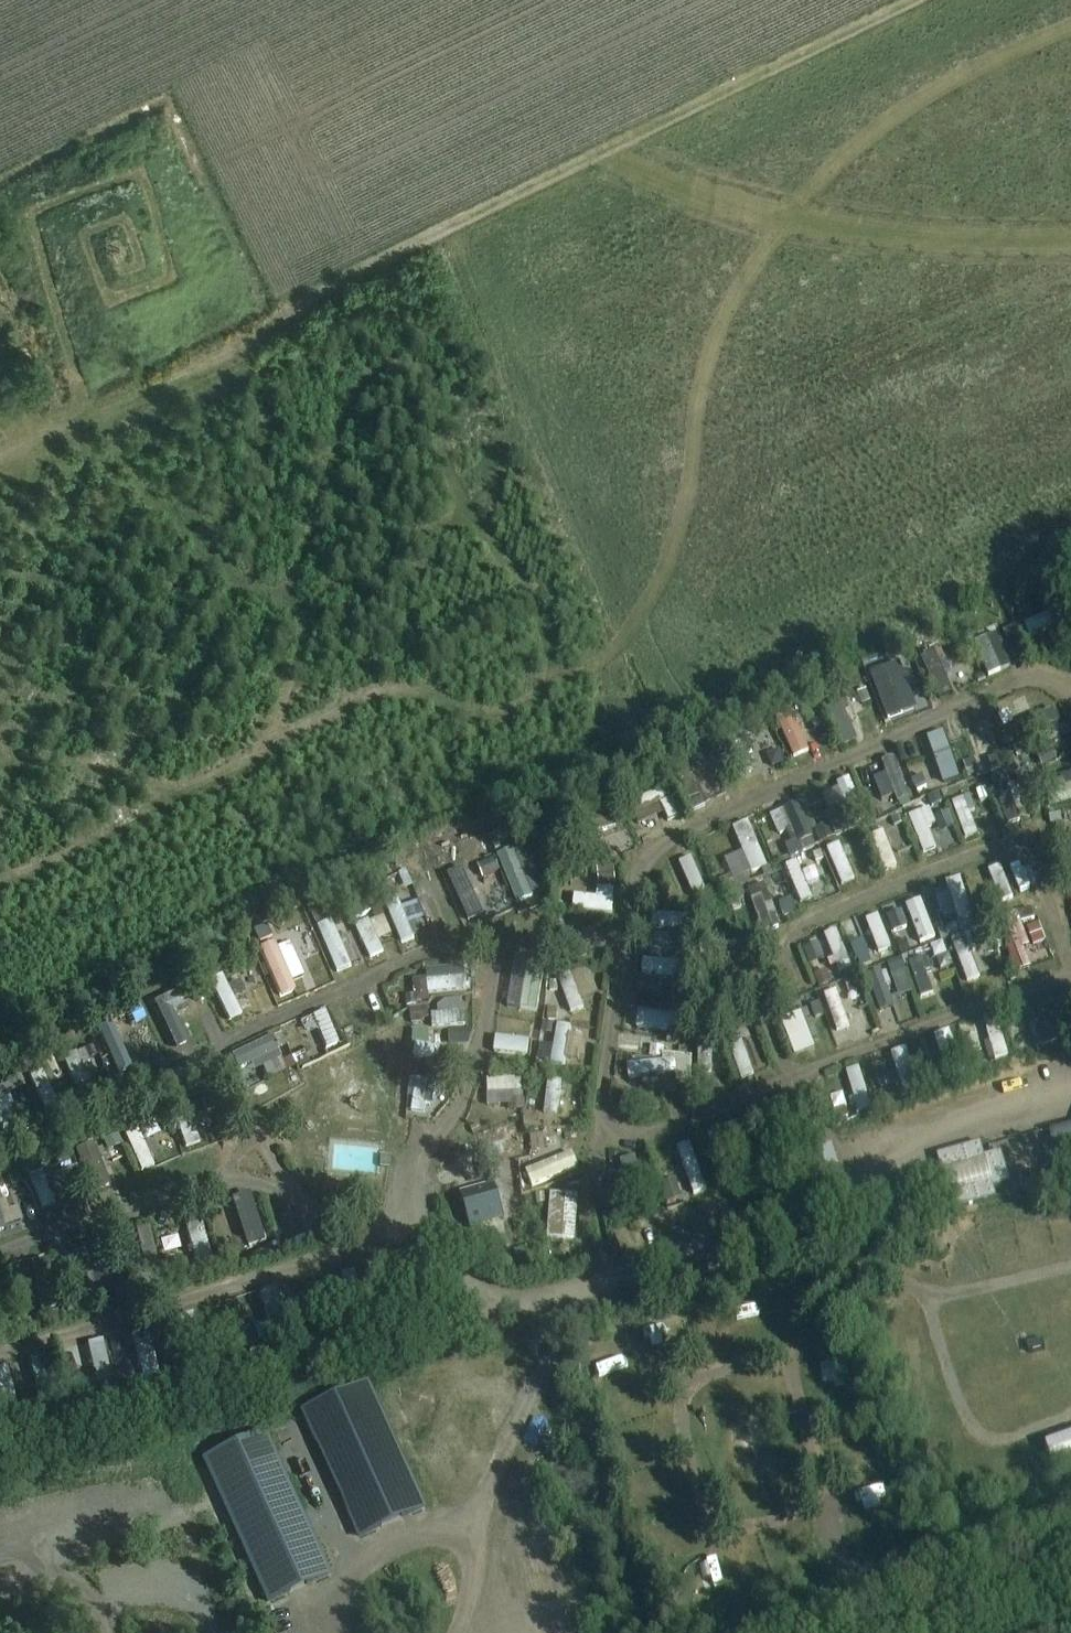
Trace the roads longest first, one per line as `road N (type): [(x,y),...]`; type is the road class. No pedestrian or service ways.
road 1 (track): [(1070,1097),(916,1141),(856,1188),(602,1283),(0,1456)]
road 2 (track): [(911,0),(367,268),(159,387),(0,449)]
road 3 (track): [(549,670),(605,660),(654,592),(684,510),(700,385),(717,334),(746,276),(815,187),(930,96),(1070,29)]
road 4 (track): [(619,144),(674,179),(744,207),(816,223),(939,238),(1070,239)]
road 5 (track): [(457,1632),(484,1505),(571,1293)]
road 6 (track): [(75,422),(84,452),(30,585),(0,631)]
road 7 (tertiary): [(932,1632),(1070,1575)]
road 8 (track): [(0,1584),(51,1573),(84,1590),(106,1632)]
road 9 (track): [(101,1620),(118,1595),(161,1591),(194,1609),(204,1632)]

